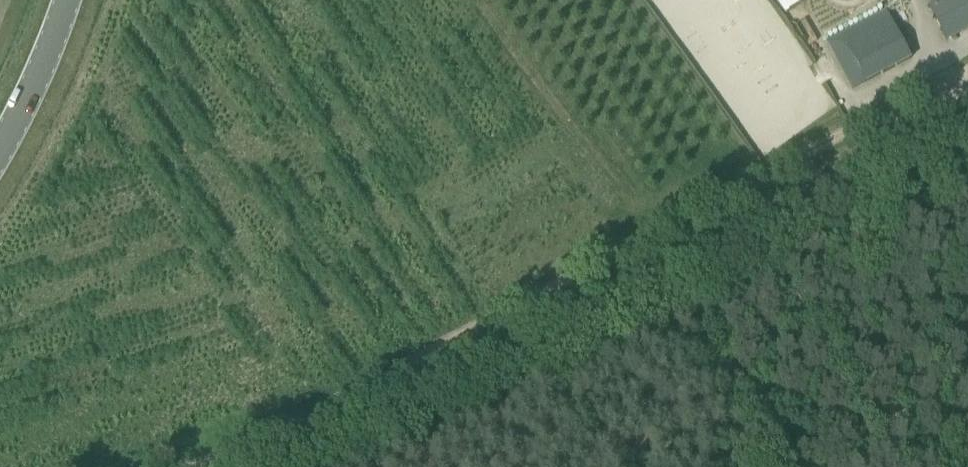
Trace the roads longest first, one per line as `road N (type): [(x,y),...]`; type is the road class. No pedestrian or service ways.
road 1 (track): [(194,466),(384,386),(664,227),(967,69)]
road 2 (secondary): [(0,147),(67,0)]

